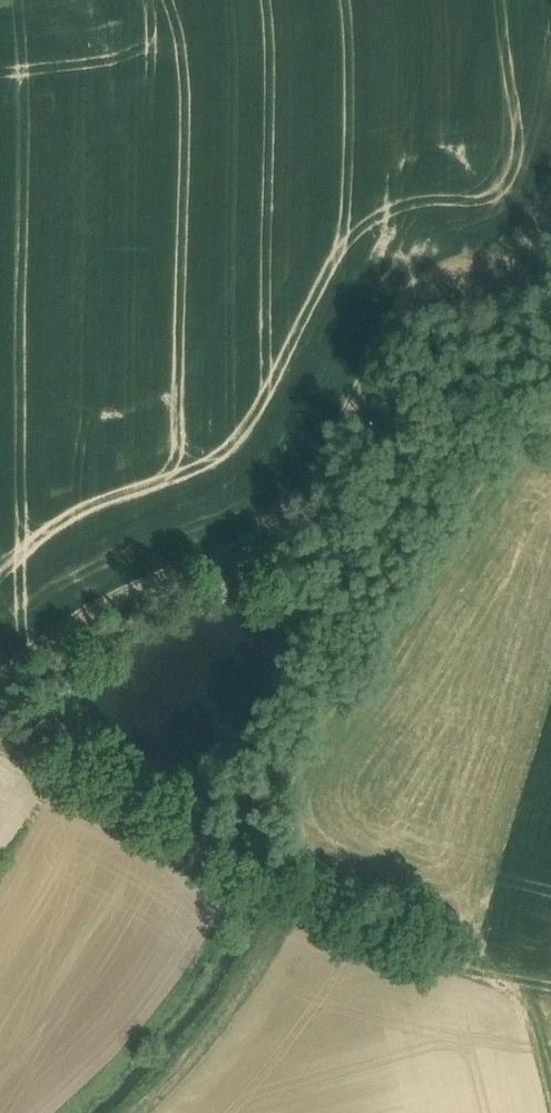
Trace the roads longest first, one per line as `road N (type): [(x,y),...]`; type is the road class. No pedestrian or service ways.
road 1 (track): [(0,745),(288,901),(439,960),(550,985)]

